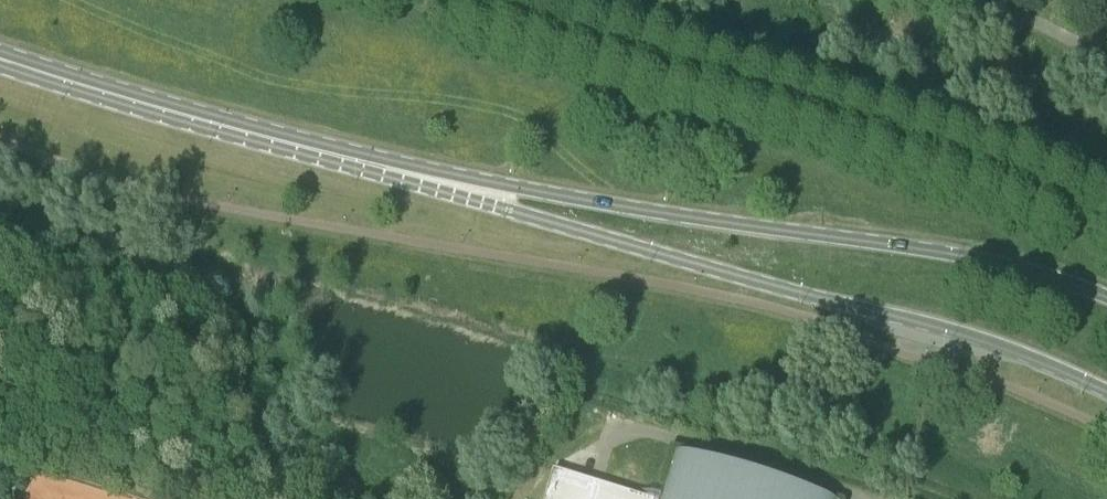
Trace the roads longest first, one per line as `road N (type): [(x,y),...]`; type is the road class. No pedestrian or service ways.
road 1 (primary): [(357,161),(507,211),(994,342),(1106,388)]
road 2 (primary): [(1106,296),(983,258),(357,161)]
road 3 (primary): [(357,161),(0,58)]

